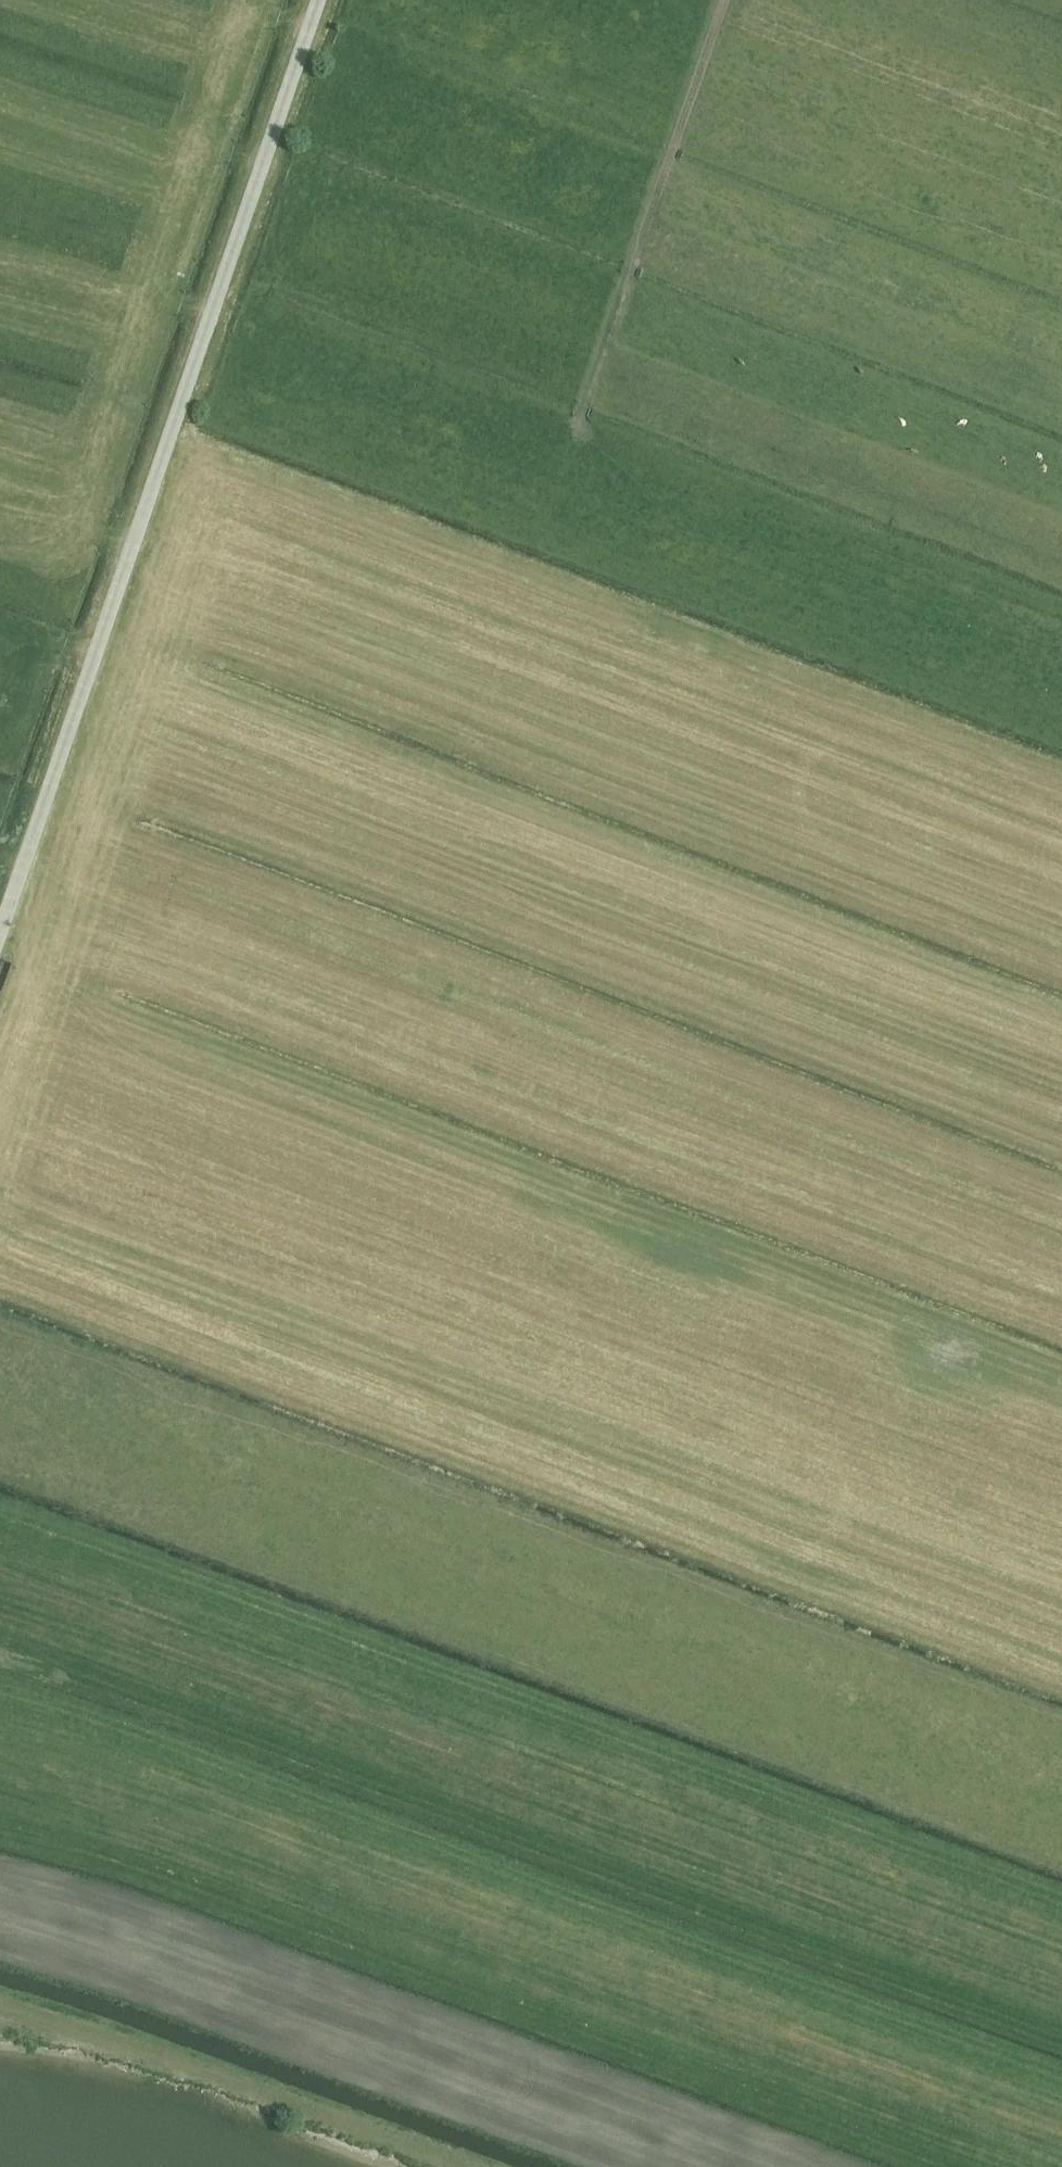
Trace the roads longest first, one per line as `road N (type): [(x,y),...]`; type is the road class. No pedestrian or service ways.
road 1 (track): [(0,915),(313,0)]

